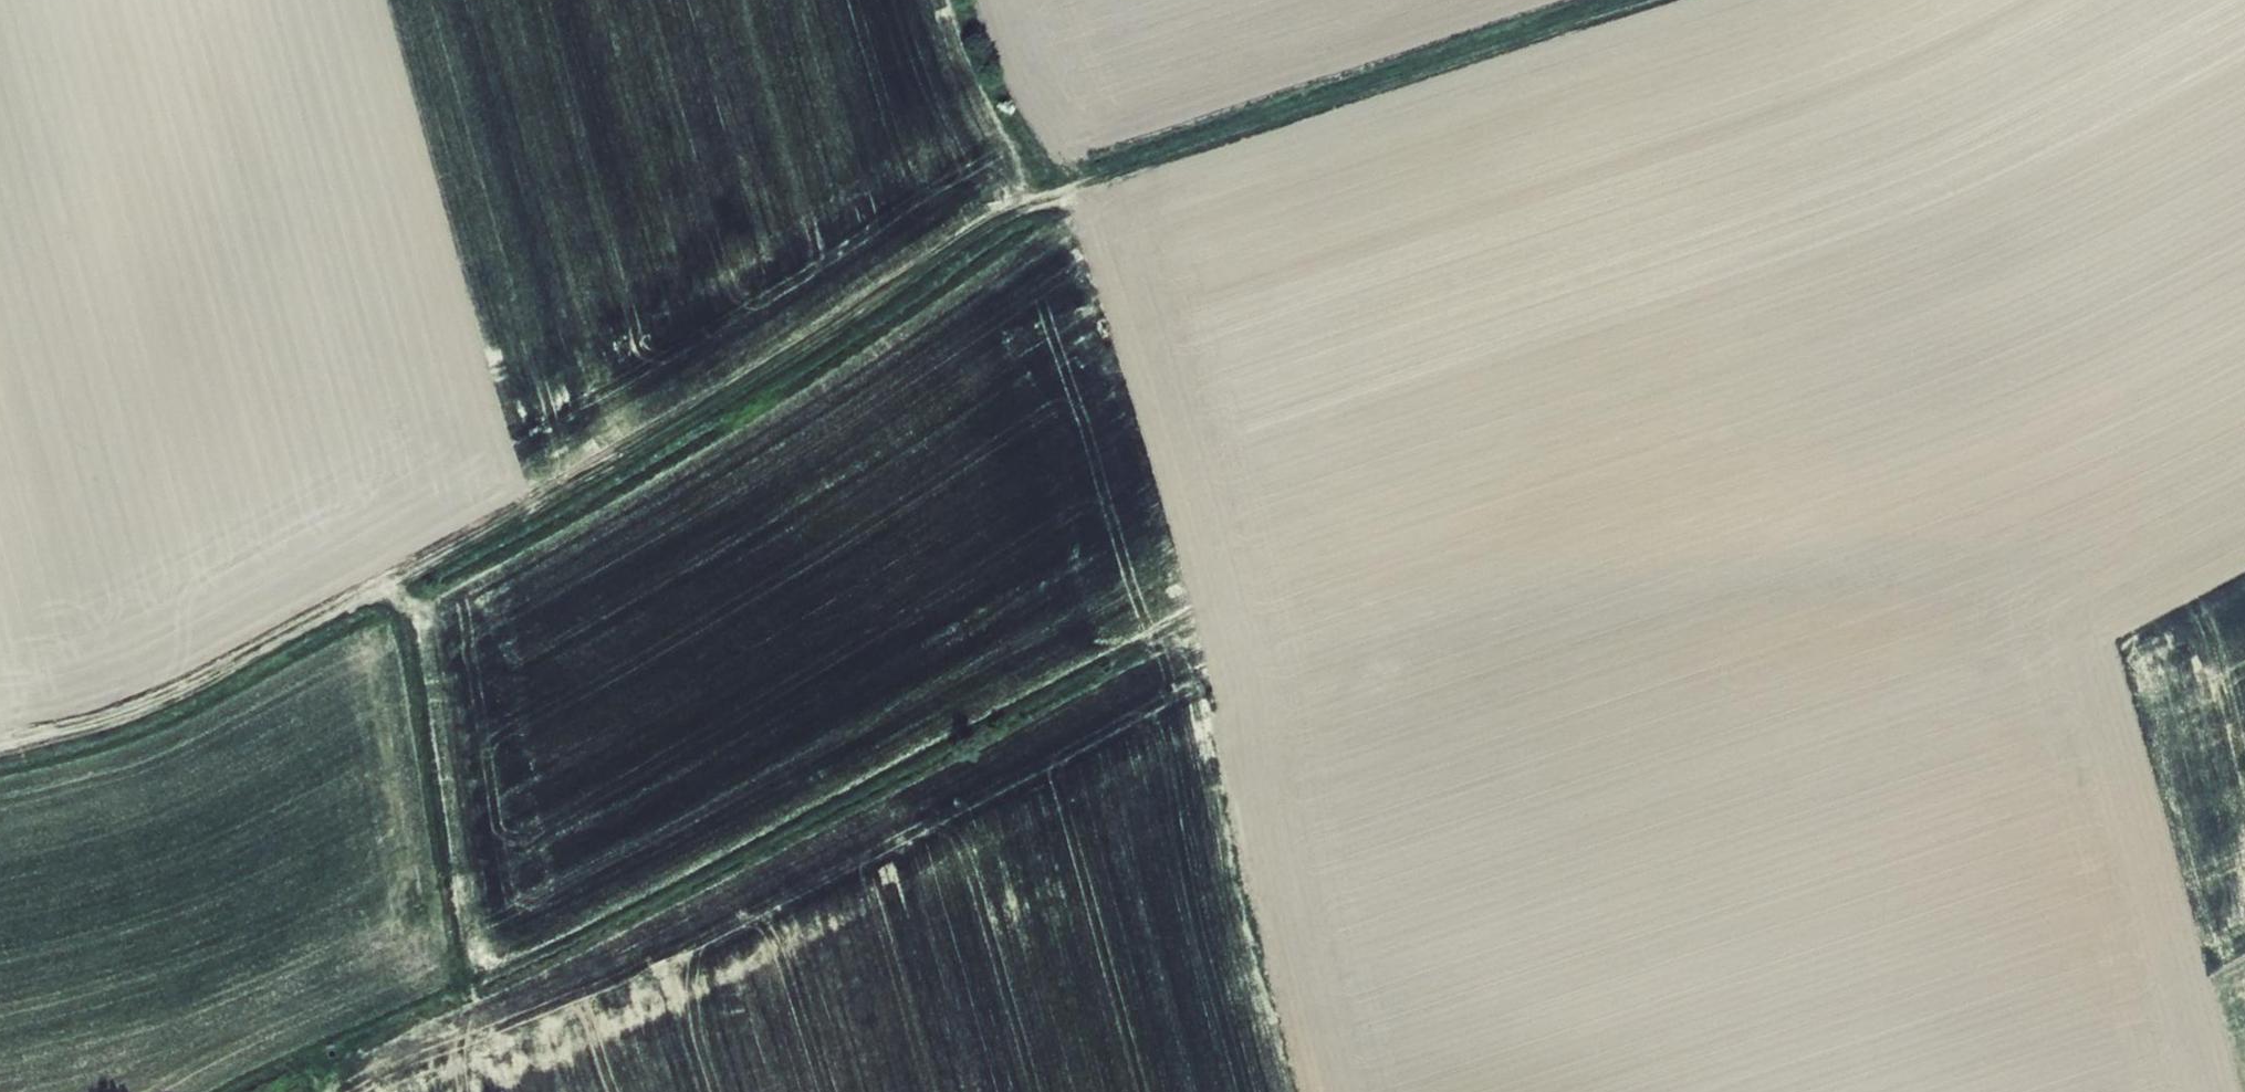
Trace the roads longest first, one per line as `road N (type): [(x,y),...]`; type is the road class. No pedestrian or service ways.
road 1 (track): [(0,752),(96,731),(493,543),(1076,178),(1633,0)]

